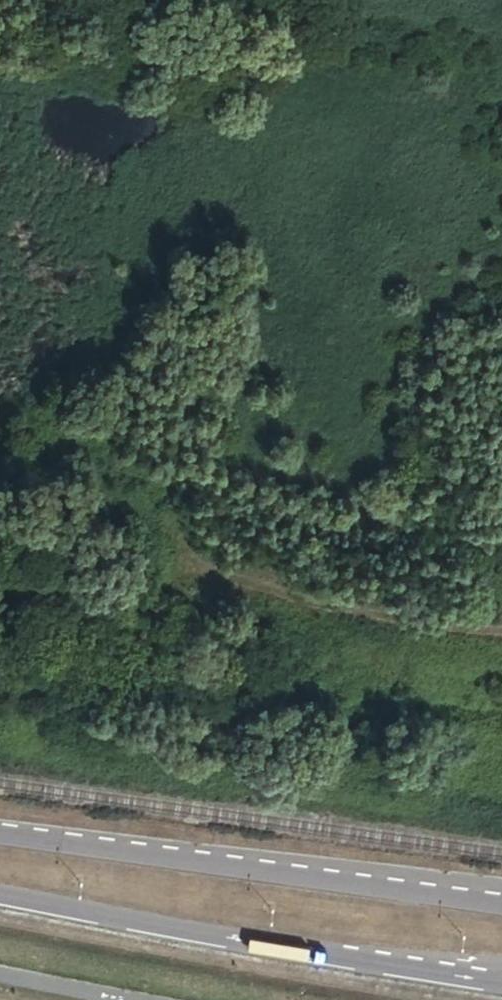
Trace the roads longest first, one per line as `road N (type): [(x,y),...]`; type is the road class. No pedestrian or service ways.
road 1 (track): [(501,624),(242,584),(213,572),(177,572),(85,602),(0,590)]
road 2 (tertiary): [(0,891),(238,941),(501,980)]
road 3 (tertiary): [(501,909),(0,840)]

